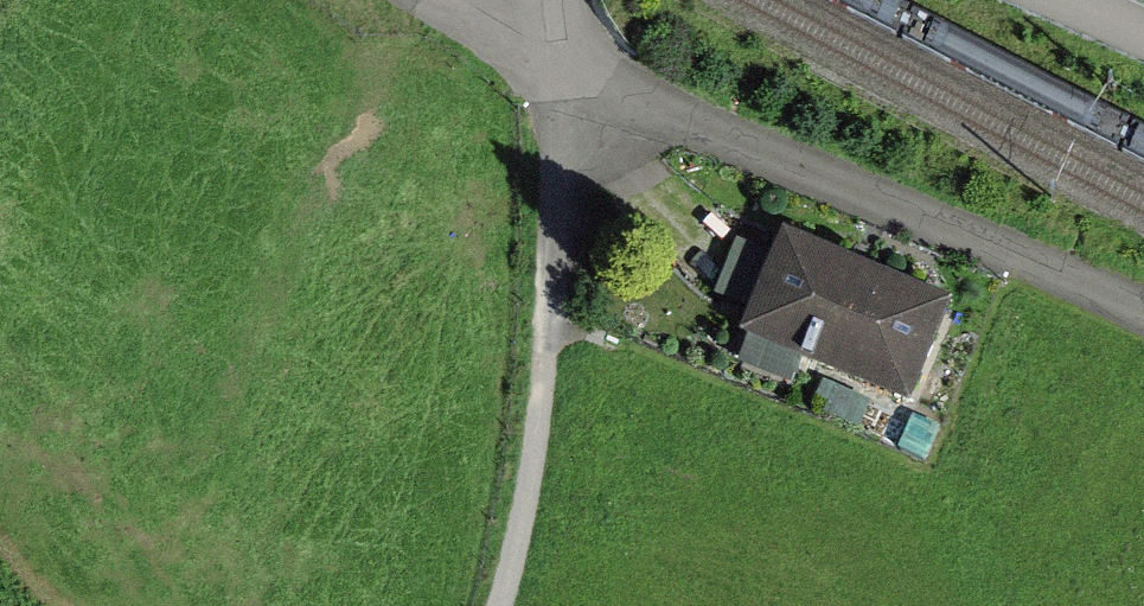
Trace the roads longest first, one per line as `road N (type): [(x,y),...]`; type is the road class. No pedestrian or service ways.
road 1 (residential): [(1143,314),(557,58)]
road 2 (track): [(495,605),(511,559),(546,327)]
road 3 (residential): [(557,58),(546,327)]
road 4 (residential): [(557,58),(415,0)]

